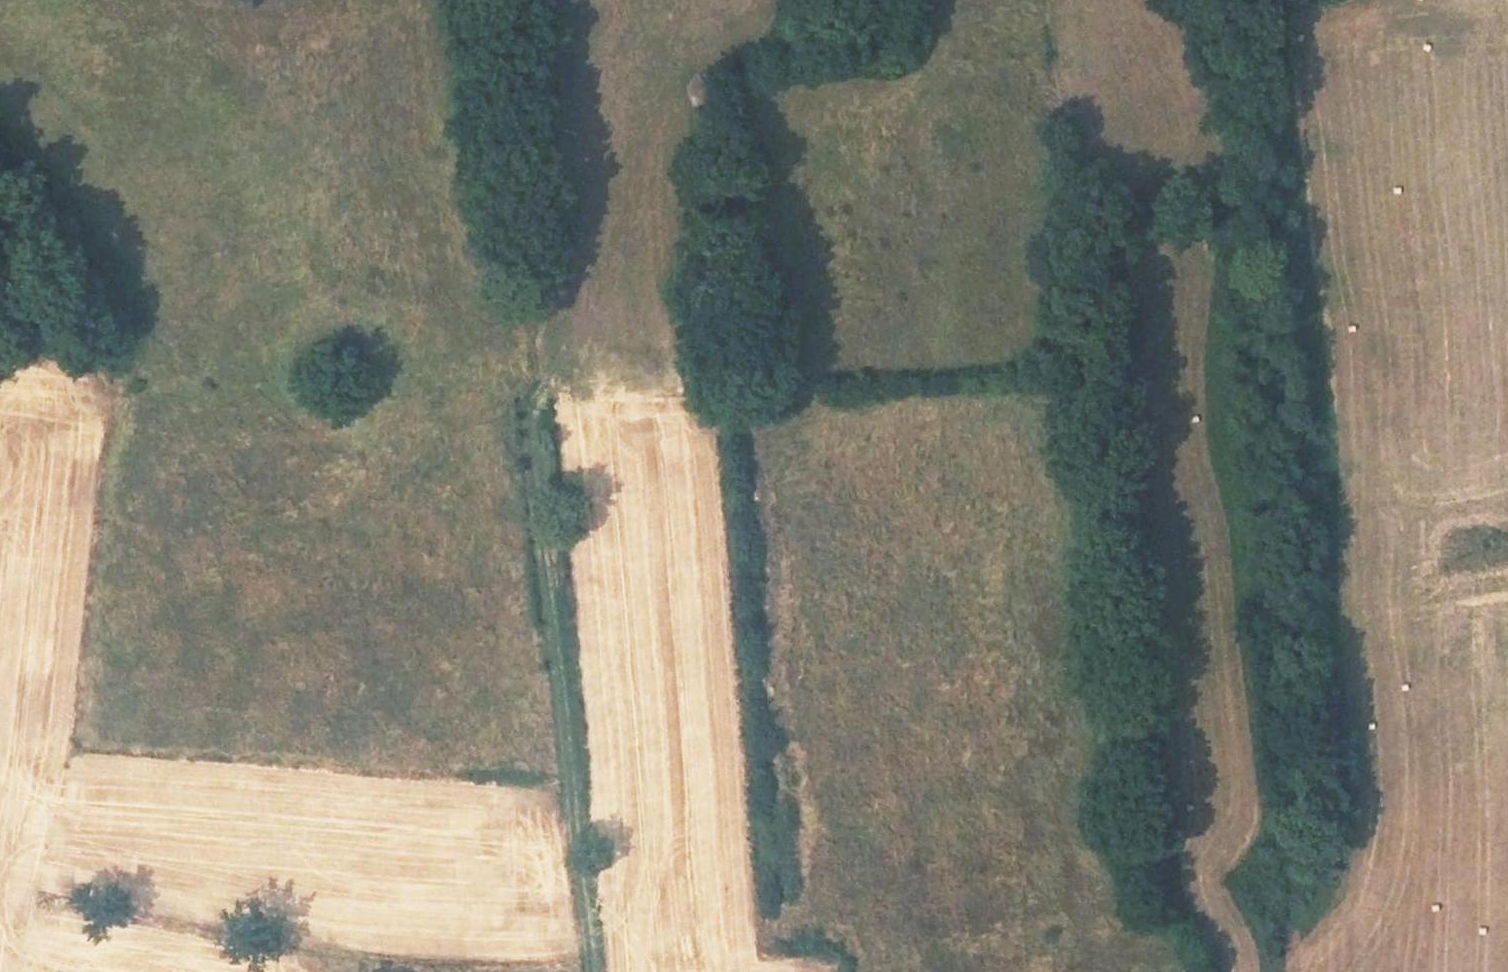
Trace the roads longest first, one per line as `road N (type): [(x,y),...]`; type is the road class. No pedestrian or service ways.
road 1 (track): [(592,971),(526,394)]

